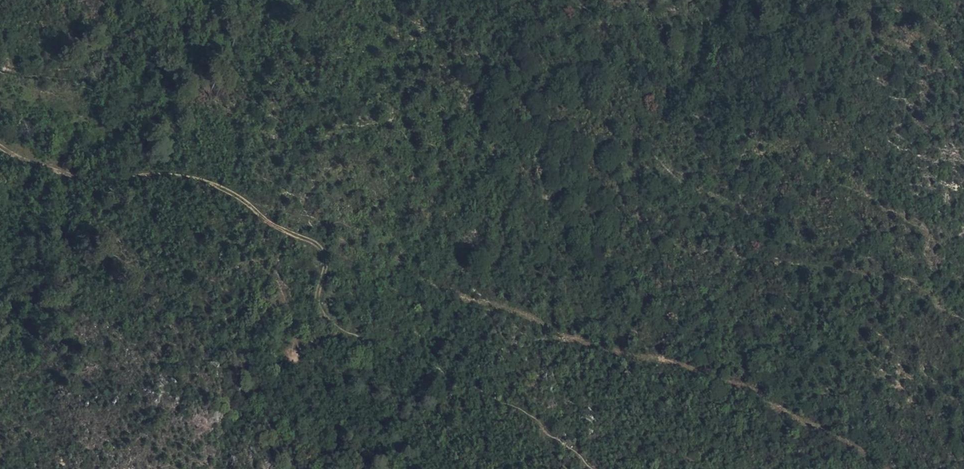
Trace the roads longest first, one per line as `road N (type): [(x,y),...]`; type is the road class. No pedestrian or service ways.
road 1 (track): [(0,140),(96,177),(152,170),(208,177),(321,243),(331,321)]

